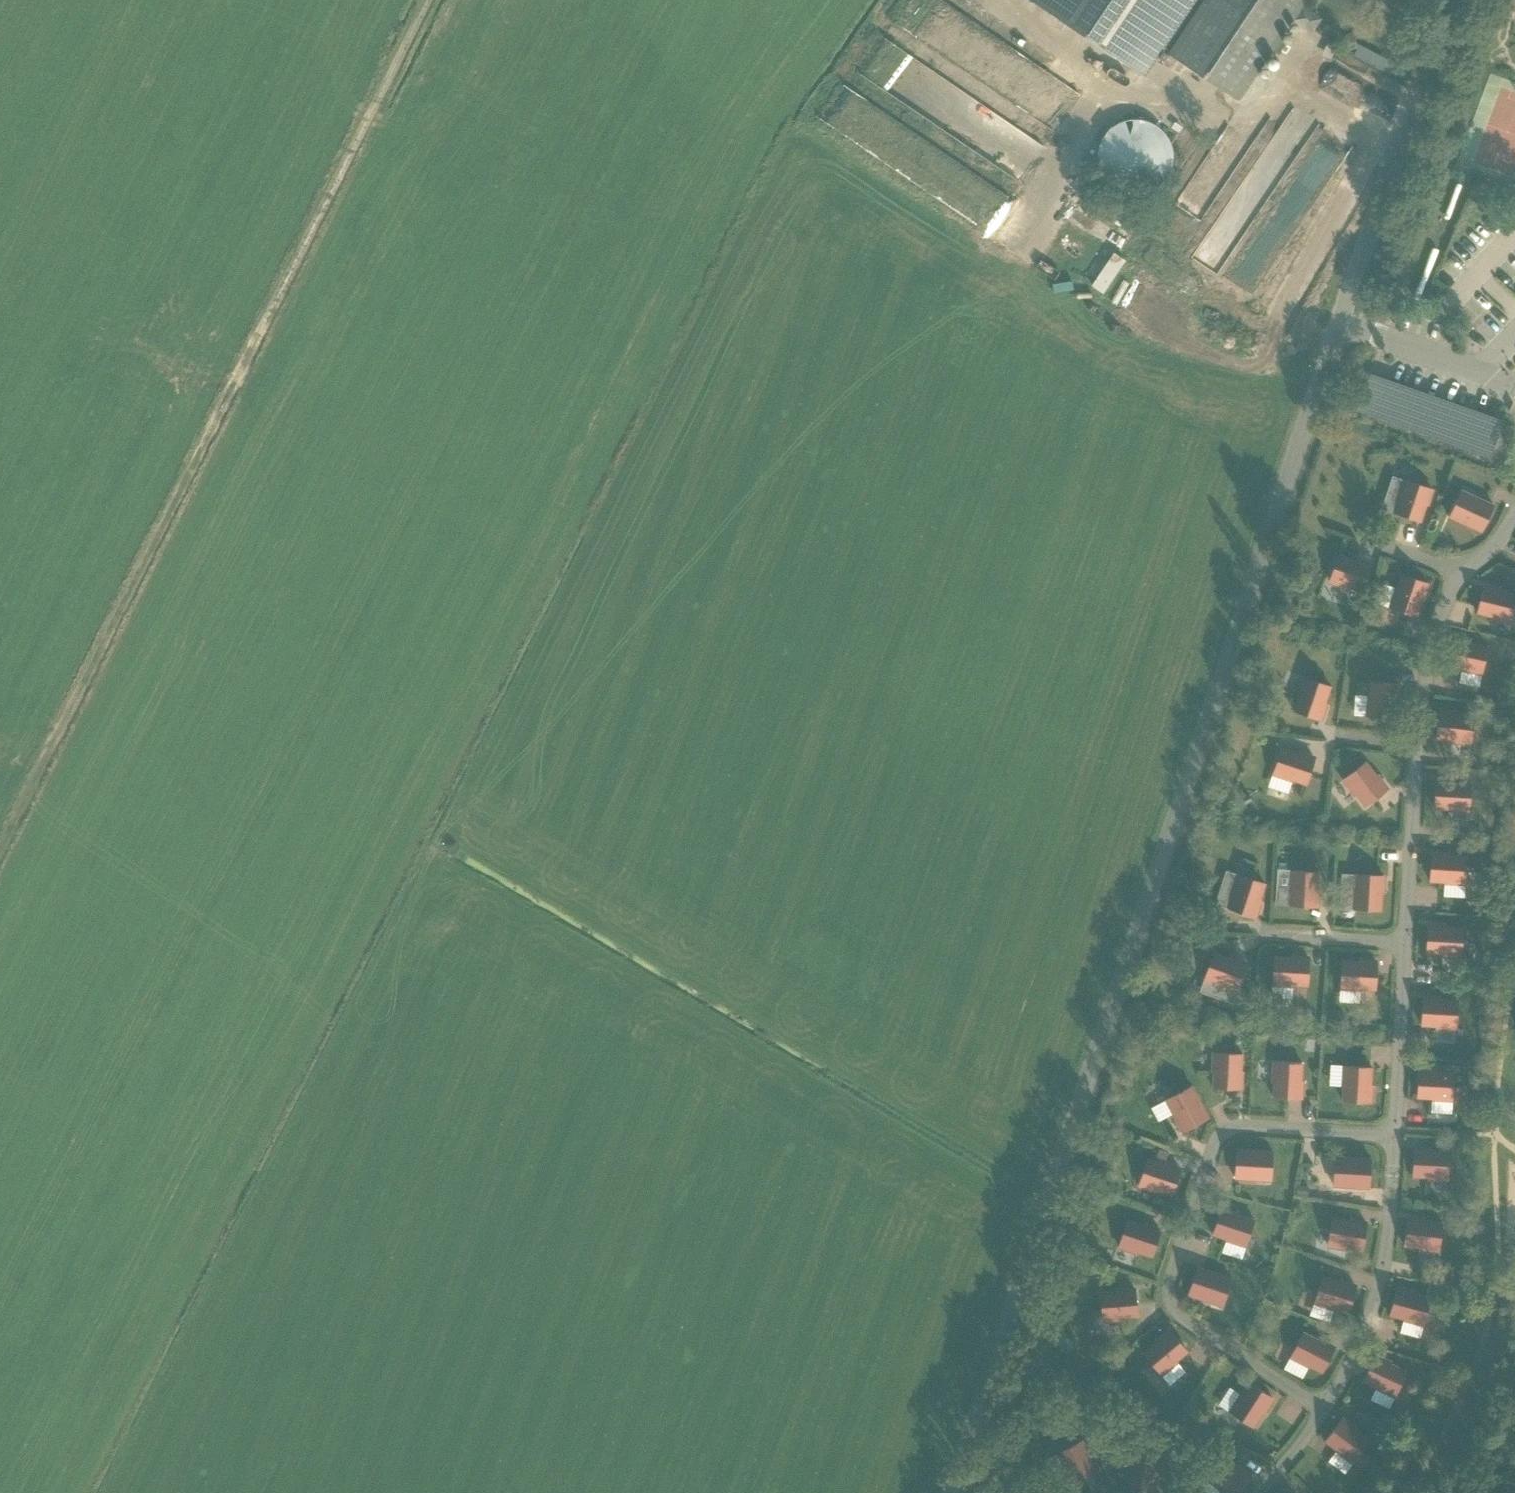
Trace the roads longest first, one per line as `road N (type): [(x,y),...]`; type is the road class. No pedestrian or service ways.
road 1 (unclassified): [(953,1492),(1446,0)]

